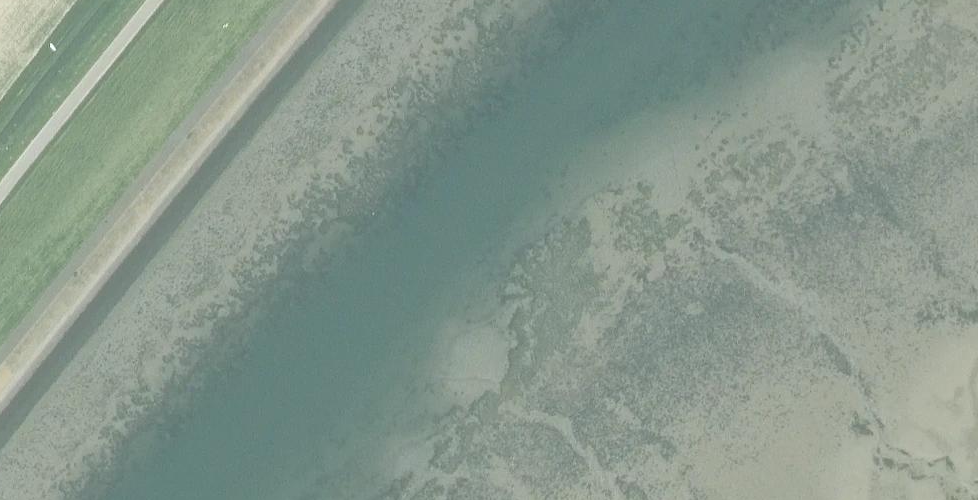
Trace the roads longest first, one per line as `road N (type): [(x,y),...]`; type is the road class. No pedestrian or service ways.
road 1 (unclassified): [(0,198),(157,0)]

